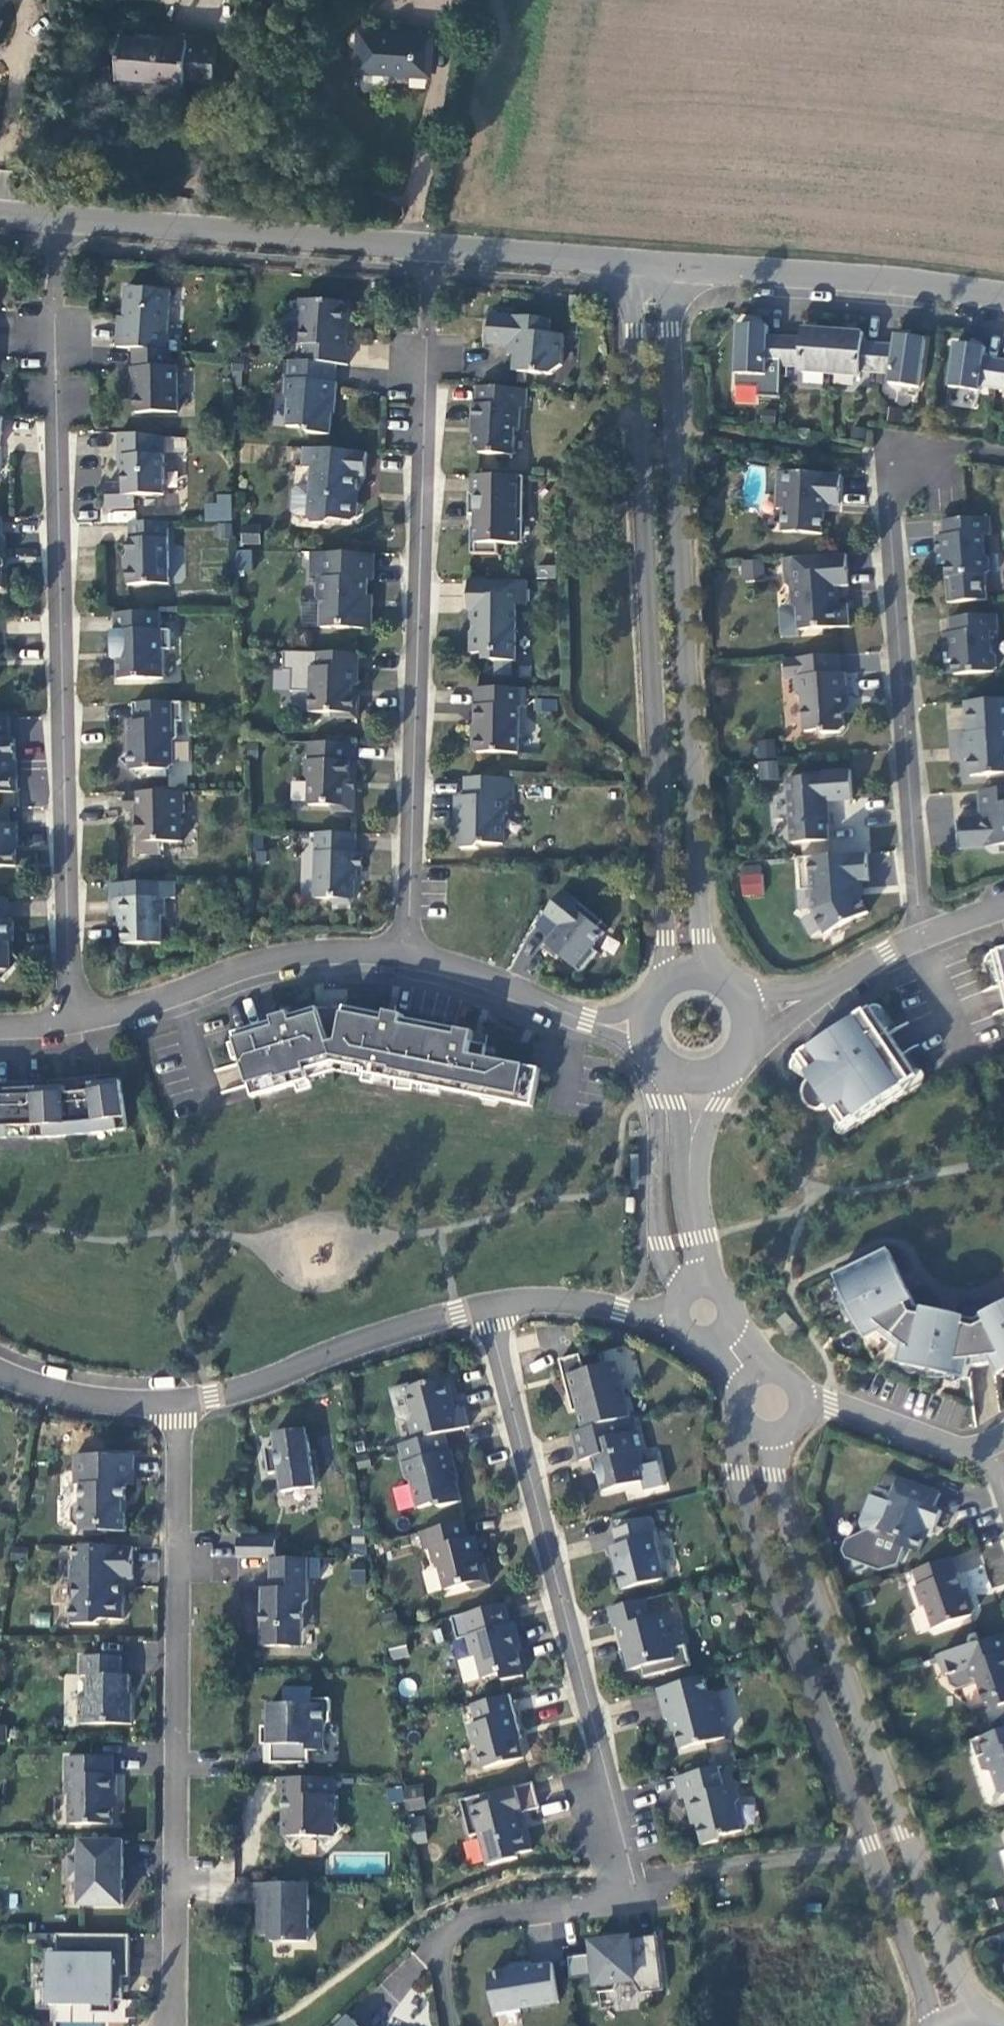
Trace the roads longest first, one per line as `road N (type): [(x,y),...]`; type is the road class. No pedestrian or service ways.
road 1 (residential): [(70,1022),(51,286)]
road 2 (unclassified): [(632,267),(663,978)]
road 3 (unclassified): [(701,967),(676,270)]
road 4 (unclassified): [(0,215),(632,267)]
road 5 (residential): [(407,954),(427,330)]
road 6 (residential): [(177,1404),(168,2025)]
road 7 (unclassified): [(979,2022),(774,1489),(778,1440)]
road 8 (residential): [(485,1306),(632,1875)]
road 9 (residential): [(921,937),(889,466)]
road 10 (unclassified): [(743,1430),(737,1472),(771,1587),(869,1845)]
road 11 (unclassified): [(407,954),(279,958),(126,1013),(70,1022)]
road 12 (unclassified): [(676,270),(1003,298)]
road 13 (residential): [(485,1306),(390,1331),(229,1394),(177,1404)]
road 14 (residential): [(632,1875),(637,1899),(458,1922),(441,1946),(448,2025)]
road 15 (unclassified): [(640,1025),(587,1021),(407,954)]
road 16 (residential): [(632,1875),(835,1857),(869,1845)]
road 17 (unclassified): [(663,1068),(690,1277)]
road 18 (unclassified): [(713,1278),(700,1213),(698,1141),(716,1106),(710,1077)]
road 19 (residential): [(989,1455),(829,1402),(804,1409)]
road 20 (unclassified): [(869,1845),(938,2025)]
road 21 (residential): [(749,1006),(800,1003),(921,937)]
road 22 (residential): [(177,1404),(86,1400),(0,1372)]
road 23 (residential): [(663,1314),(570,1302),(485,1306)]

